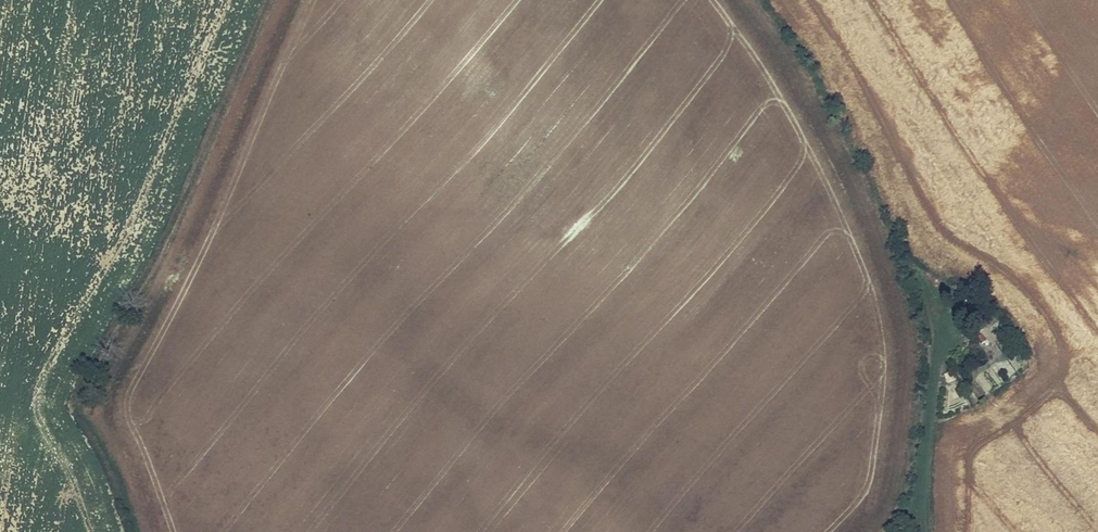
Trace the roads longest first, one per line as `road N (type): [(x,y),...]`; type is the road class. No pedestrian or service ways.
road 1 (track): [(265,0),(188,196),(129,313),(87,371),(88,414),(135,531)]

